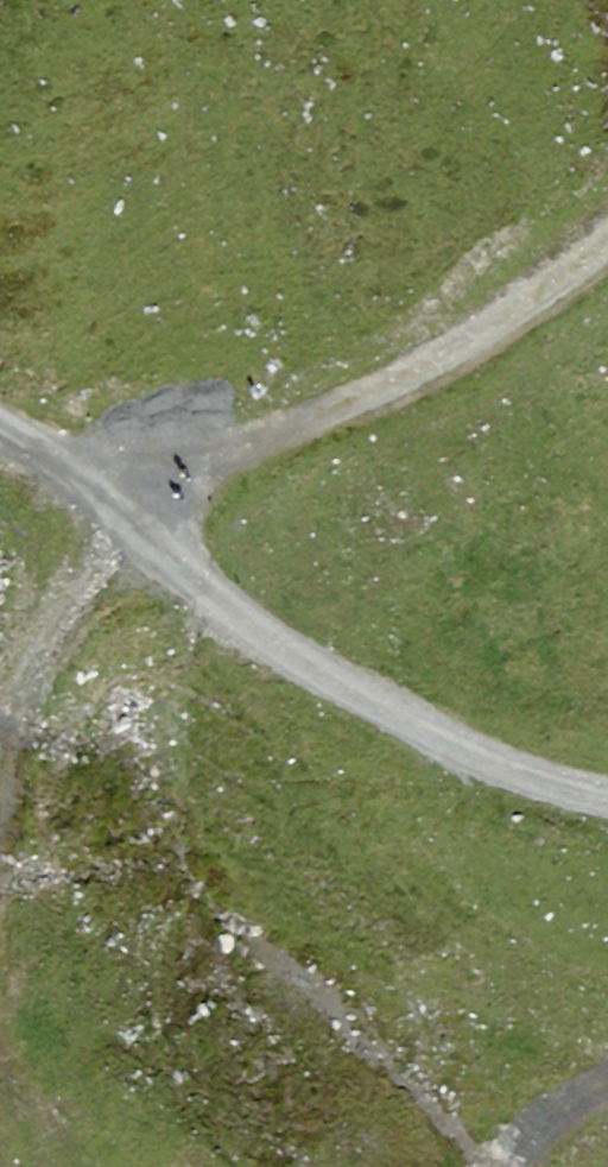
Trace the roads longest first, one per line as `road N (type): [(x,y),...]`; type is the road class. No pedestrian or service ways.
road 1 (track): [(144,526),(236,446),(484,341),(607,241)]
road 2 (track): [(144,526),(263,634),(446,742),(607,798)]
road 3 (track): [(0,799),(16,718),(72,596),(144,526)]
road 4 (track): [(0,432),(144,526)]

